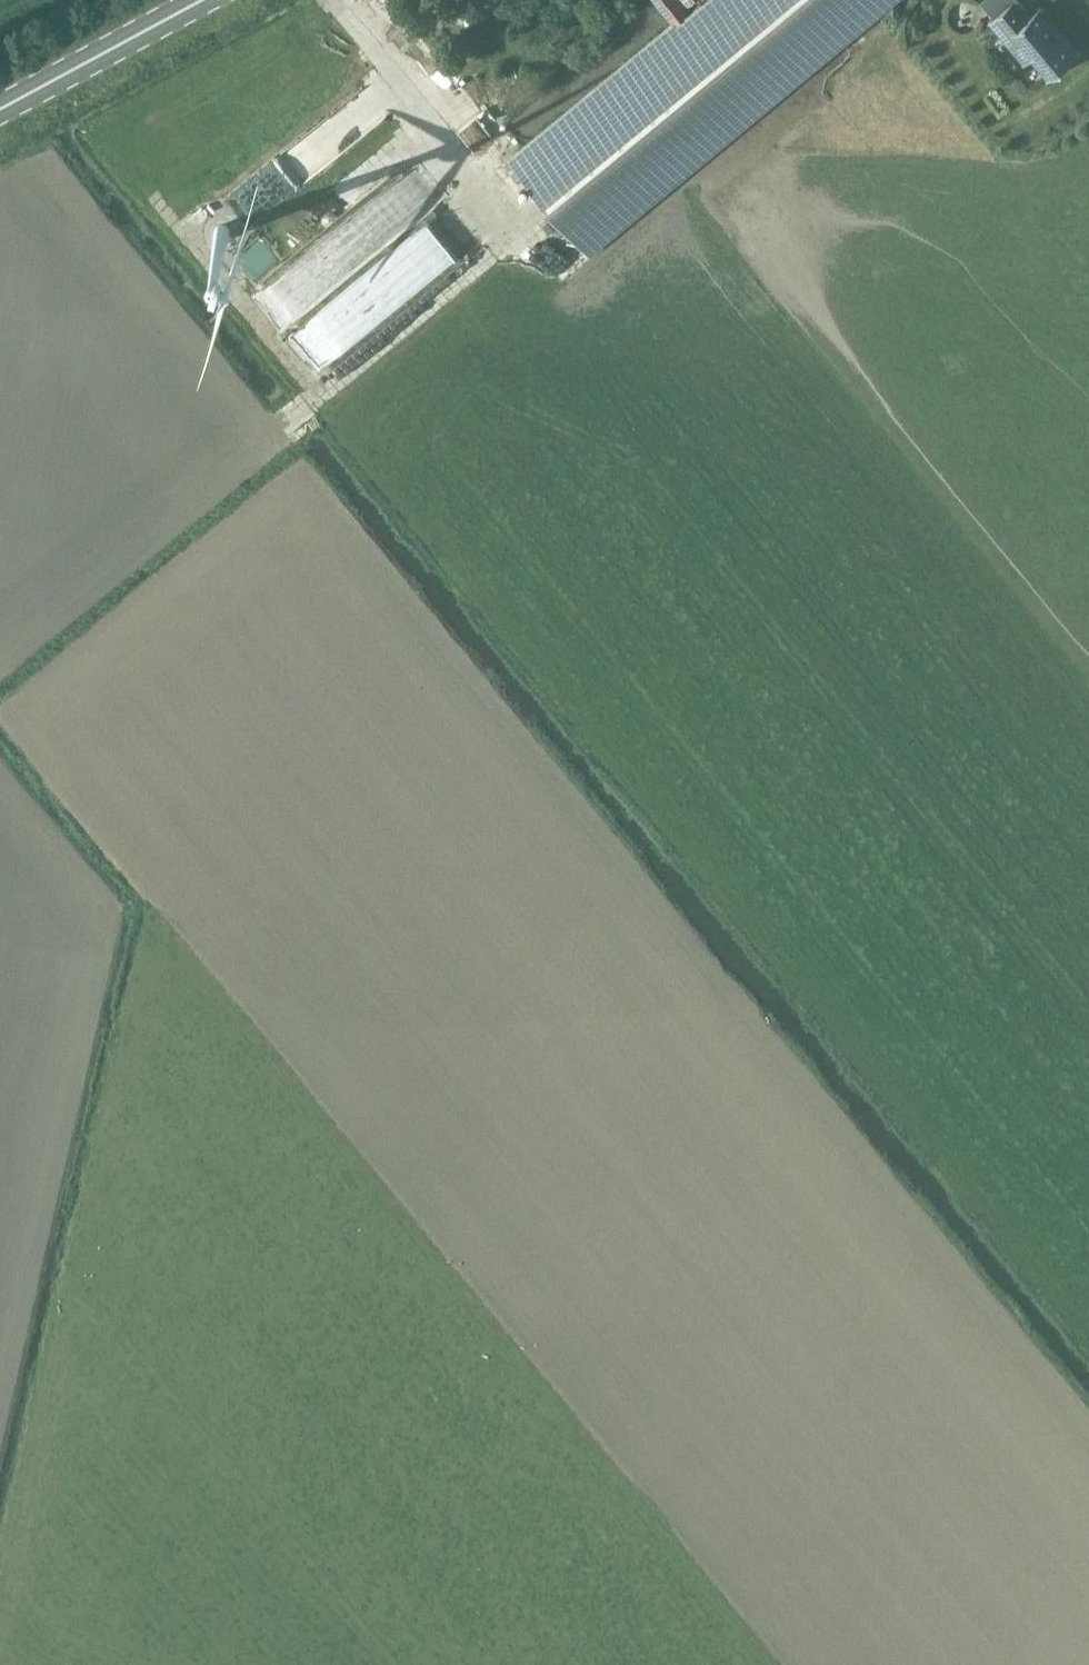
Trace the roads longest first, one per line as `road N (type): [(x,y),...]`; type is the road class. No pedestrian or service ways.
road 1 (primary): [(0,109),(202,0)]

